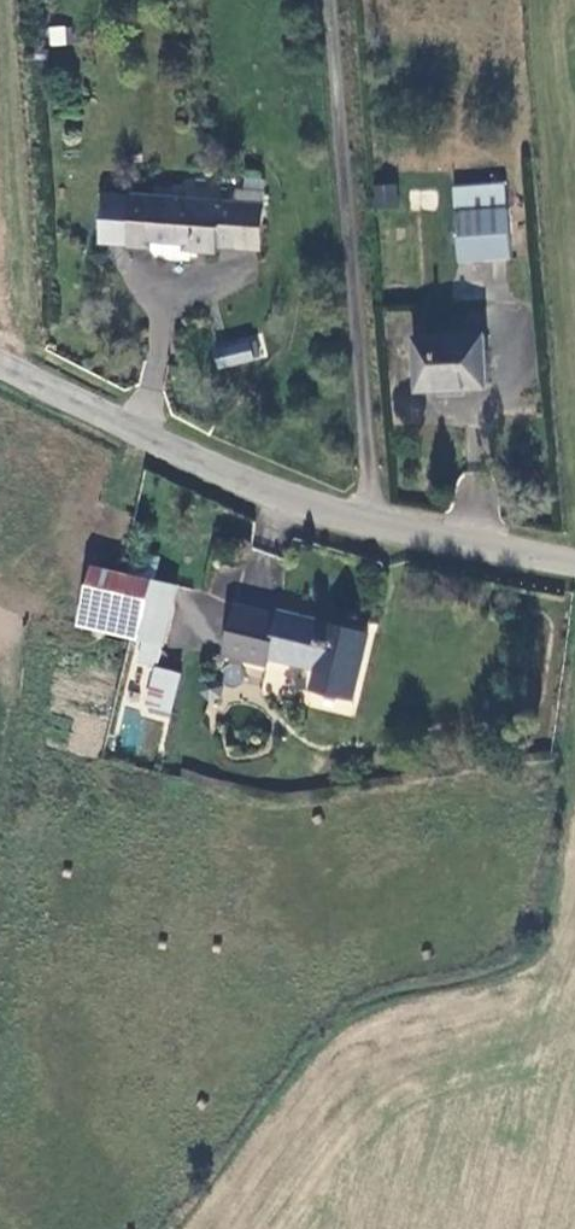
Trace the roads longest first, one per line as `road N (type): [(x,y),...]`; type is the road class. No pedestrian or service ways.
road 1 (tertiary): [(0,361),(280,496),(574,561)]

